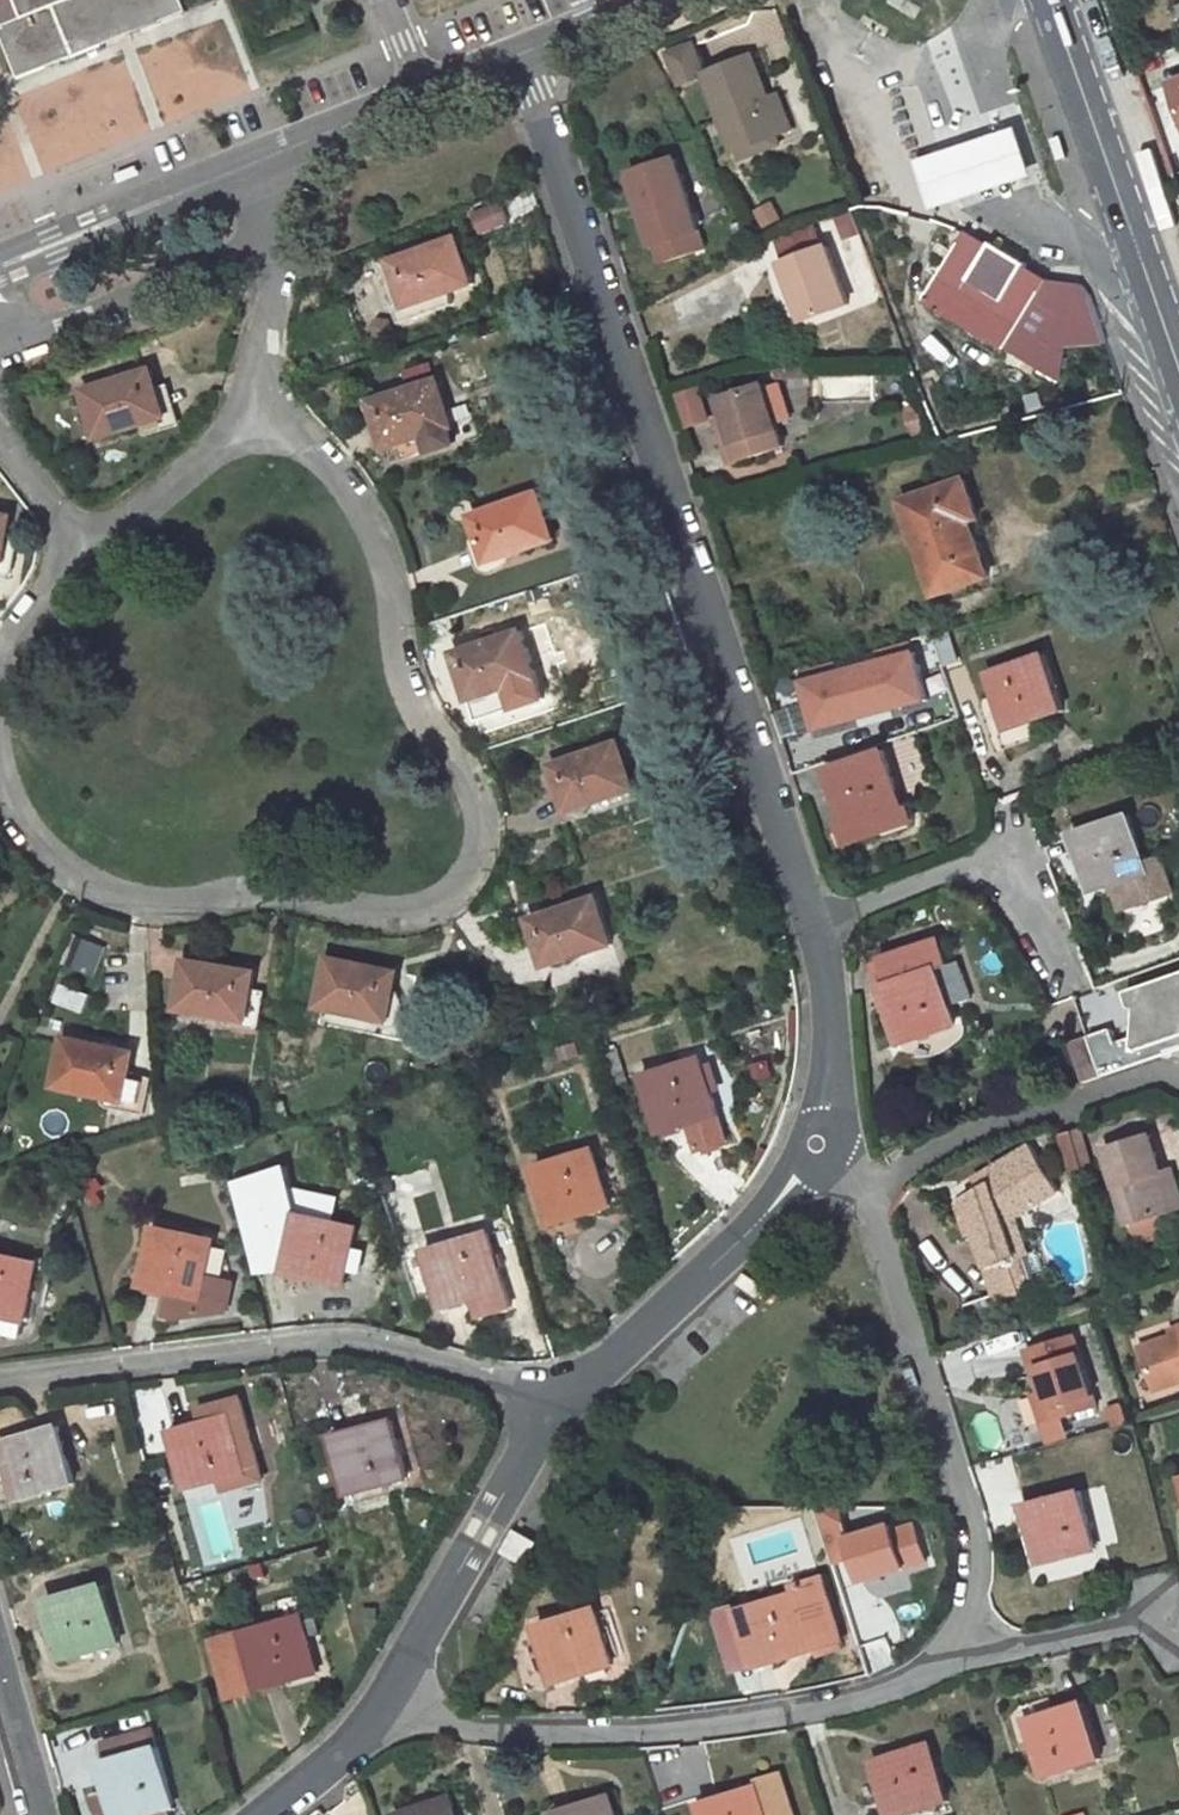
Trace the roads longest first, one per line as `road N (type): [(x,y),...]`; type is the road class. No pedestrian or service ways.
road 1 (residential): [(0,799),(74,874),(160,907),(226,897),(306,898),(389,922),(438,909),(473,869),(483,810),(461,762),(413,694),(372,521),(329,462),(262,414)]
road 2 (residential): [(521,54),(817,921)]
road 3 (residential): [(391,1698),(435,1721),(689,1726),(859,1699),(955,1656)]
road 4 (residential): [(0,1381),(284,1342),(368,1342),(559,1399)]
road 5 (residential): [(955,1656),(978,1608),(982,1554),(854,1181)]
road 6 (primary): [(1044,0),(1178,380)]
road 7 (residential): [(817,1143),(790,1184),(559,1399)]
road 8 (residential): [(854,1181),(1155,1075),(1178,1082)]
road 9 (residential): [(559,1399),(391,1698)]
road 10 (unclassified): [(284,148),(0,263)]
road 11 (residential): [(817,921),(942,876),(1003,879),(1061,972)]
road 12 (residential): [(0,332),(60,323),(283,242)]
road 13 (unclassified): [(521,54),(284,148)]
road 14 (residential): [(262,414),(81,551)]
road 15 (residential): [(817,921),(830,1007),(830,1095),(817,1143)]
road 16 (residential): [(955,1656),(1173,1610)]
road 17 (residential): [(391,1698),(253,1814)]
road 18 (residential): [(262,414),(267,322),(283,242)]
road 19 (unclassified): [(43,1814),(0,1668)]
road 20 (residential): [(81,551),(15,621),(0,671)]
road 21 (residential): [(0,427),(81,551)]
road 22 (unclassified): [(651,0),(521,54)]

